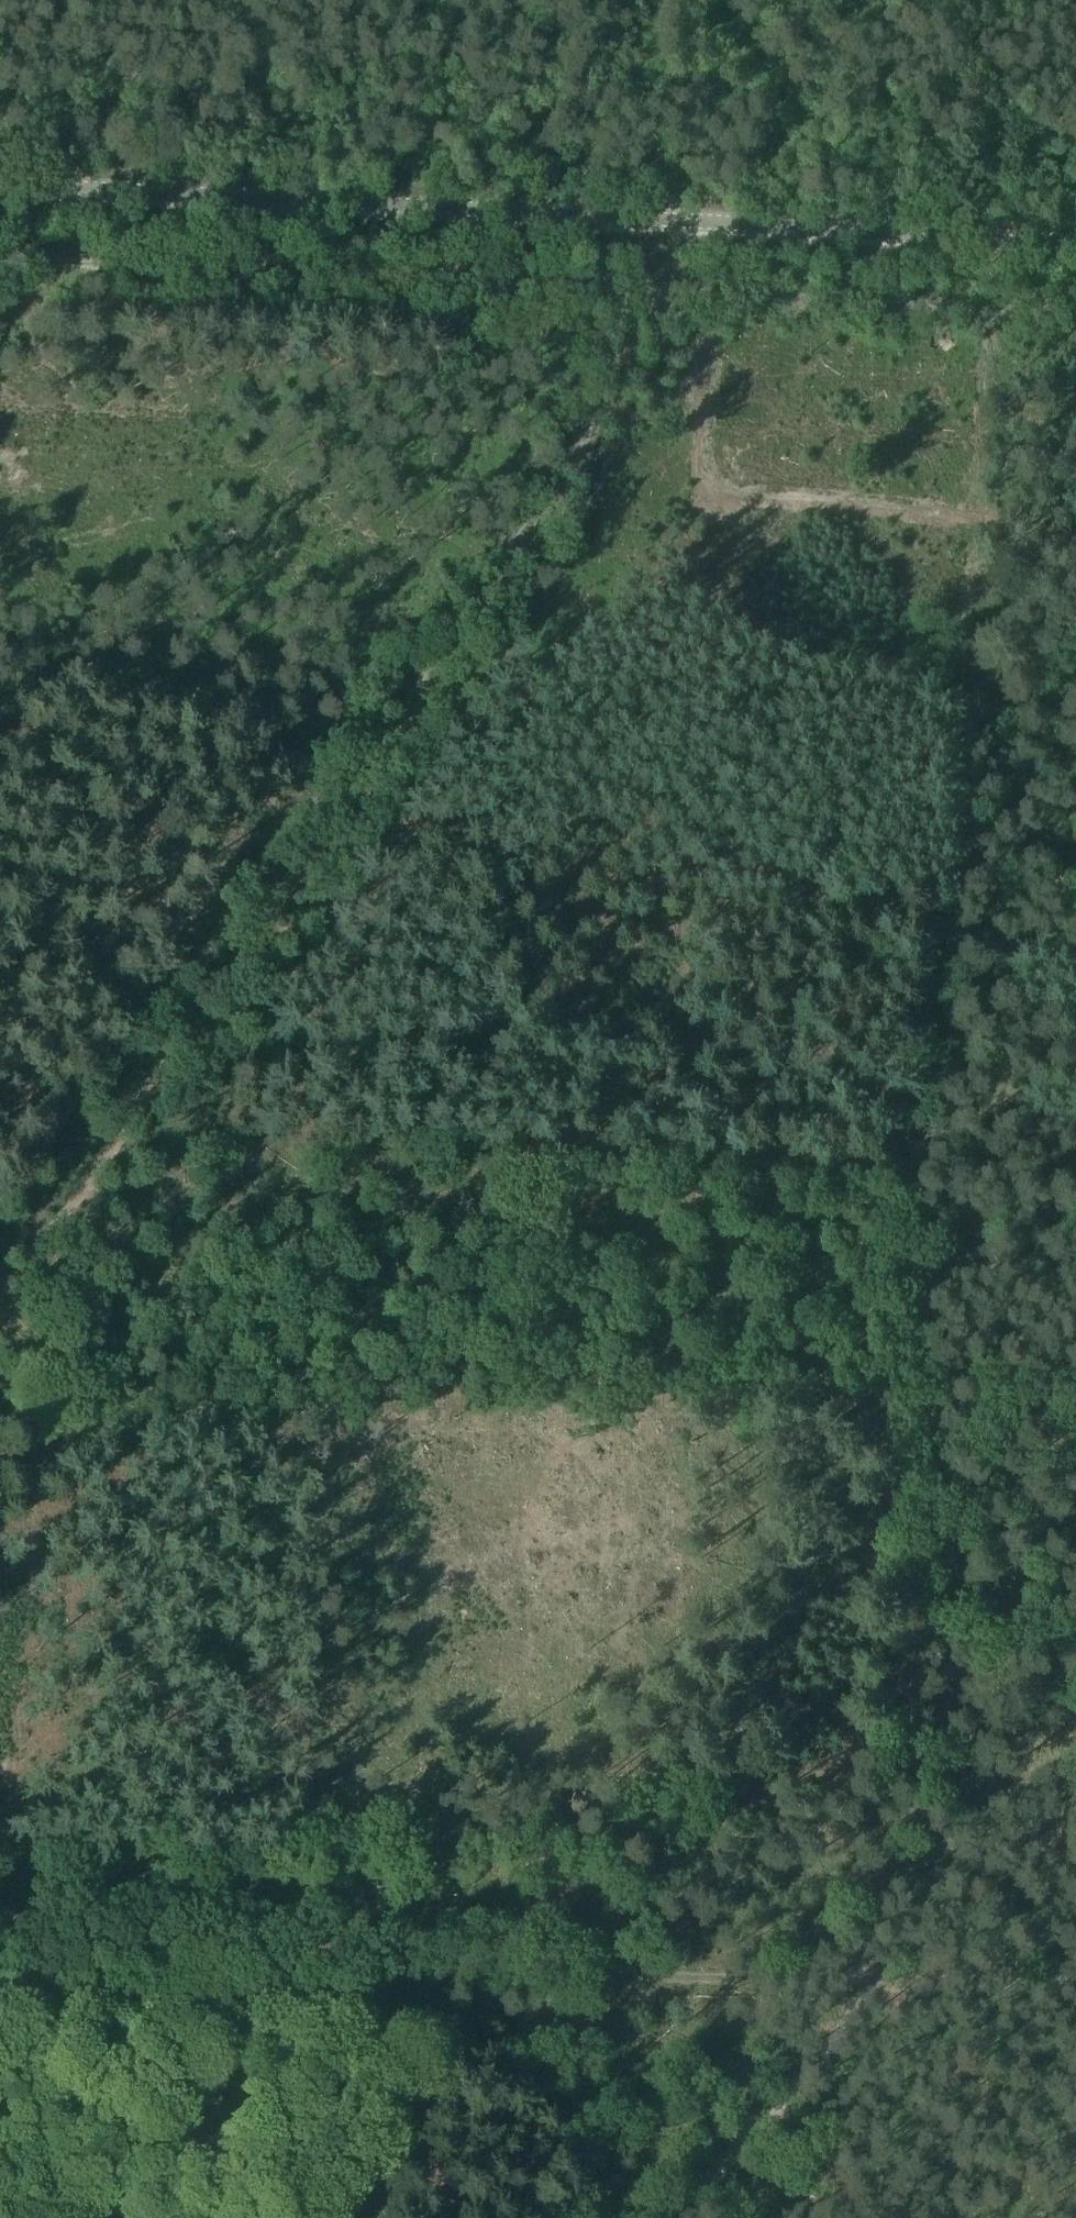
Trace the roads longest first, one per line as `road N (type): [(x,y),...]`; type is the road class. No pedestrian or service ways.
road 1 (tertiary): [(1075,247),(0,189)]
road 2 (track): [(1075,1987),(0,1945)]
road 3 (track): [(890,1981),(876,2017),(846,2051),(663,2217)]

